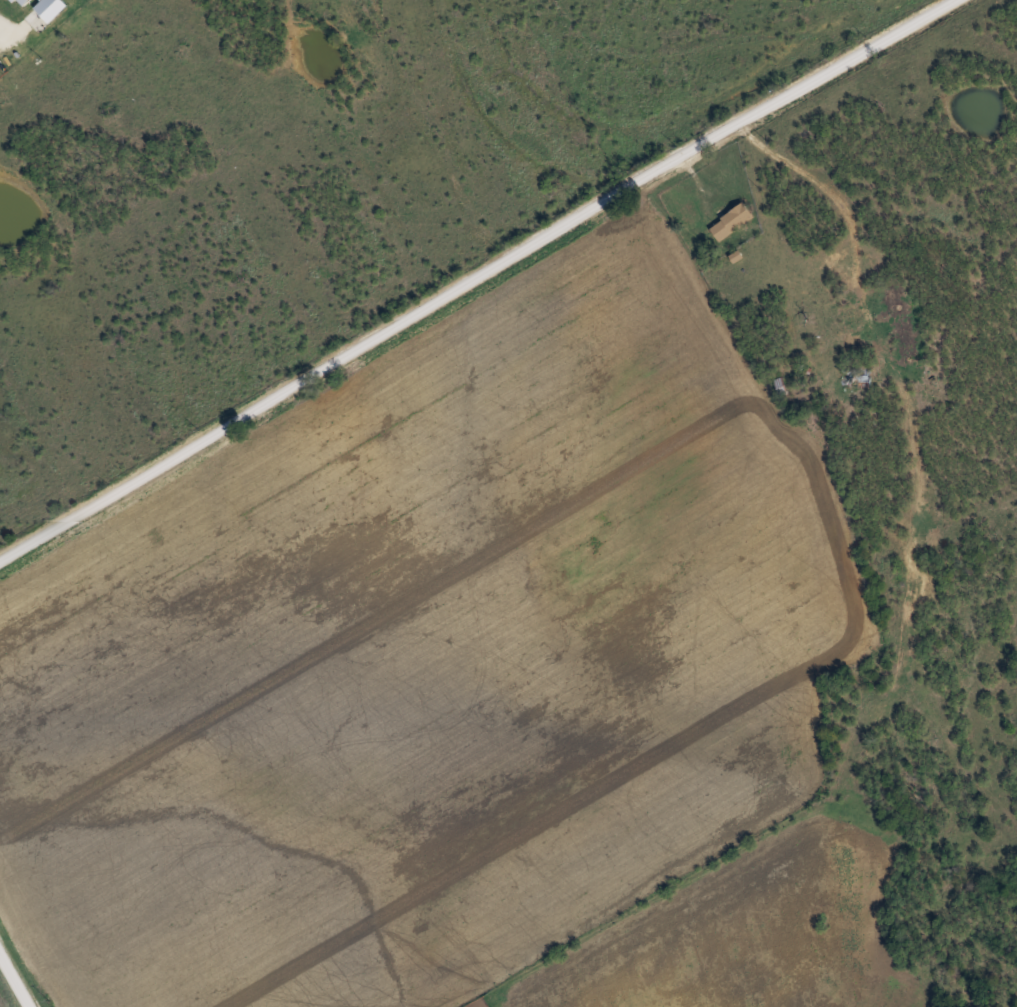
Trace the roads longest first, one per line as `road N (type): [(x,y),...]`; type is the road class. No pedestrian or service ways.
road 1 (residential): [(0,553),(940,0)]

